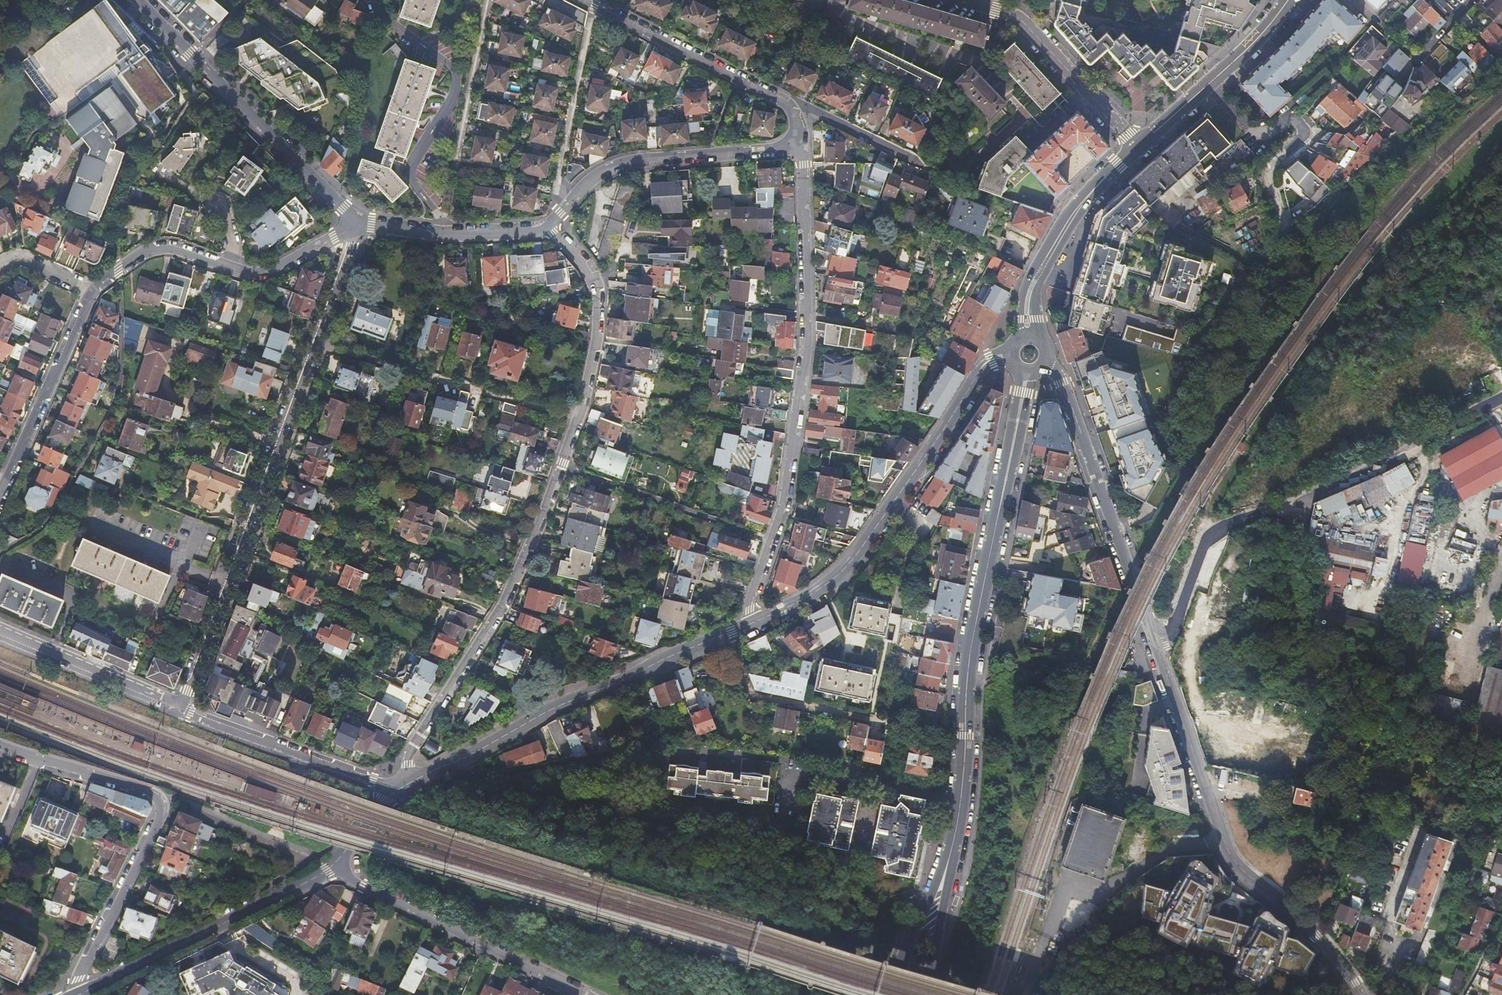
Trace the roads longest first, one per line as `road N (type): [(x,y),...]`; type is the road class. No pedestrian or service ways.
road 1 (residential): [(1044,361),(1063,381),(1160,650),(1216,838),(1232,866),(1317,936),(1362,994)]
road 2 (residential): [(415,781),(410,755),(502,607),(591,365),(597,296),(589,272),(550,225)]
road 3 (residential): [(183,705),(355,221)]
road 4 (residential): [(1024,370),(965,686),(960,800),(946,870)]
road 5 (residential): [(801,147),(803,346),(784,502),(751,595),(753,624)]
road 6 (residential): [(0,747),(142,787),(161,803),(78,994)]
road 7 (residential): [(753,624),(564,705),(415,781)]
road 8 (residential): [(976,378),(862,548),(820,589),(753,624)]
road 9 (residential): [(355,221),(133,0)]
road 10 (residential): [(78,994),(334,864)]
road 11 (residential): [(587,994),(362,886),(334,864)]
road 12 (residential): [(373,0),(455,81),(451,105),(411,177),(434,231)]
road 13 (residential): [(550,225),(609,168),(801,147)]
road 14 (residential): [(801,147),(790,106),(584,0)]
road 15 (residential): [(395,791),(183,705)]
road 16 (residential): [(978,4),(1020,21),(1141,149)]
road 17 (residential): [(95,291),(1,491)]
road 18 (residential): [(1289,0),(1141,149)]
road 19 (residential): [(0,627),(183,705)]
road 20 (residential): [(1141,149),(1083,203),(1038,270)]
road 21 (residential): [(229,267),(179,250),(150,251),(95,291)]
road 22 (residential): [(355,221),(273,268),(229,267)]
road 23 (residential): [(946,870),(892,994)]
road 24 (residential): [(925,994),(946,870)]

